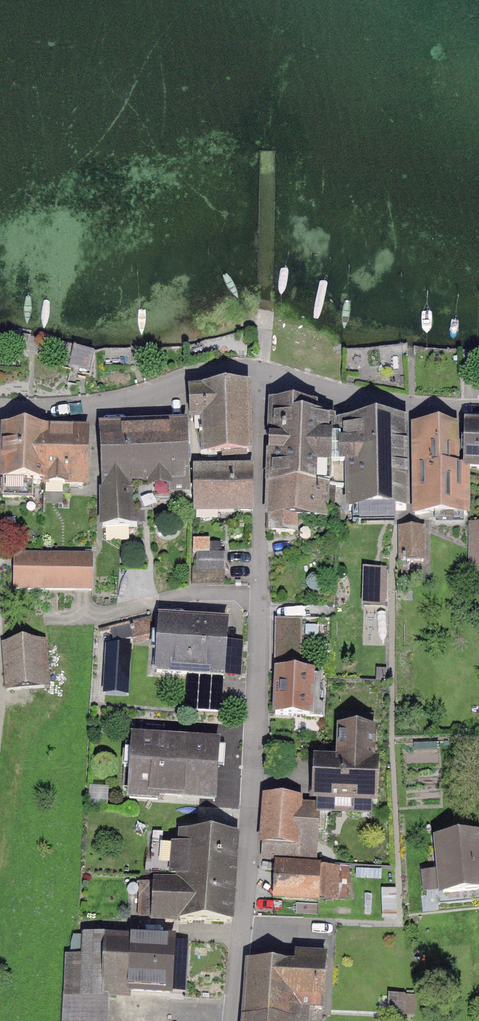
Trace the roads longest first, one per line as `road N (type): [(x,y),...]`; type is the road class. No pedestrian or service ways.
road 1 (residential): [(233,1020),(256,765),(258,372)]
road 2 (residential): [(0,410),(98,406),(188,378),(258,372)]
road 3 (residential): [(258,372),(387,404),(478,409)]

